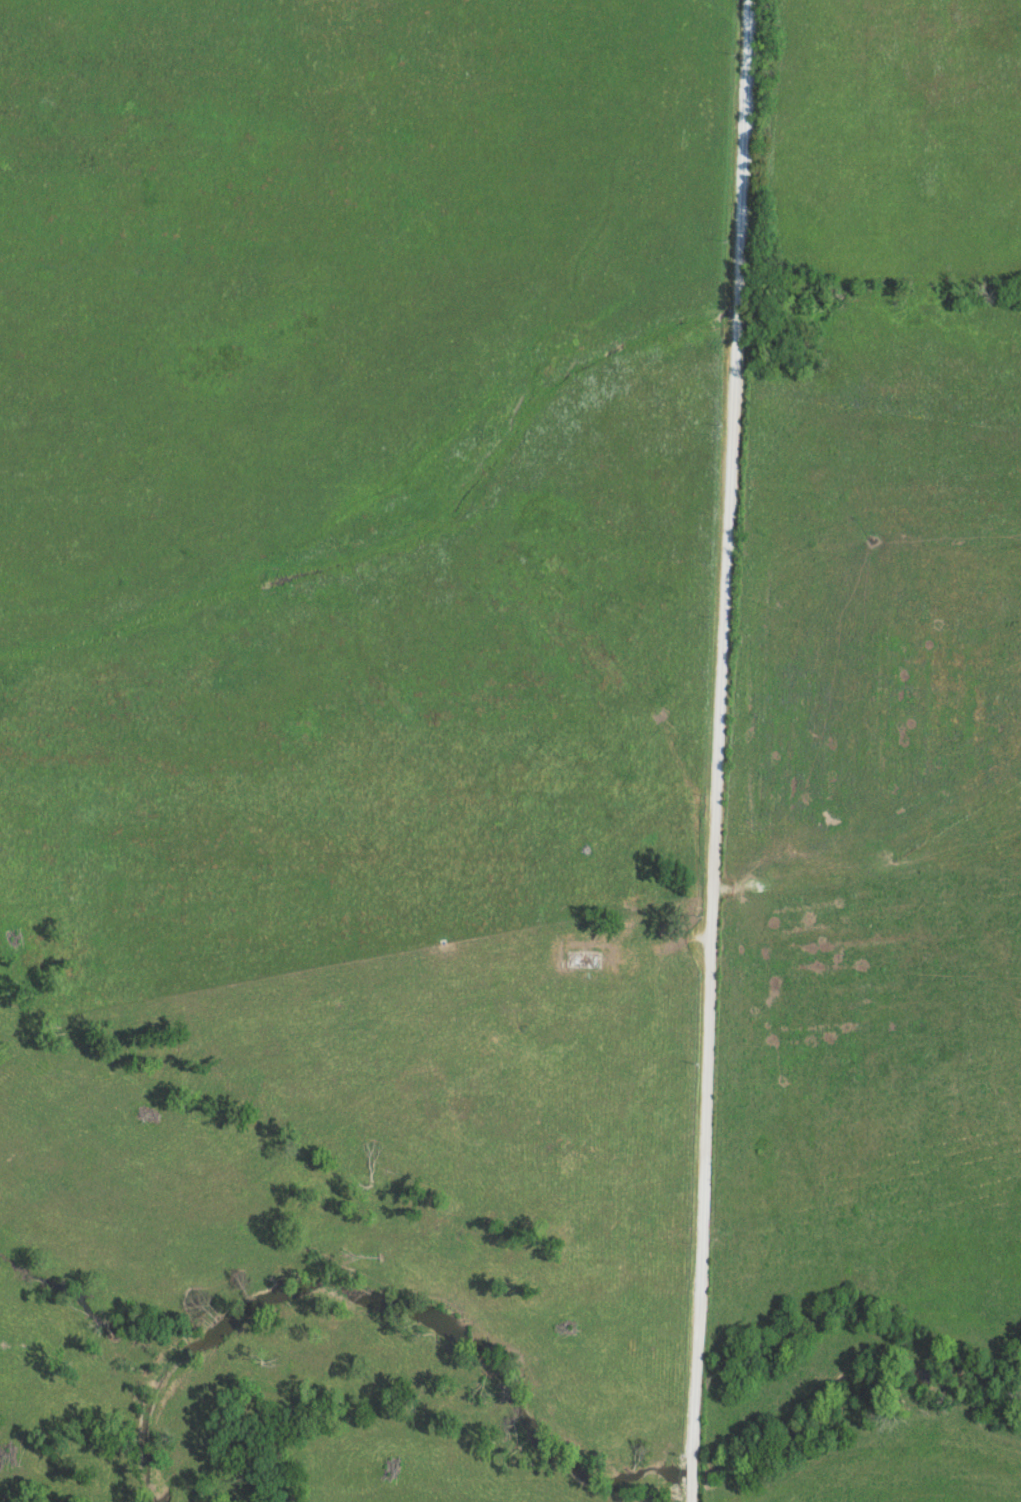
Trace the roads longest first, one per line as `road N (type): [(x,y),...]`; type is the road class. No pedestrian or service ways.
road 1 (residential): [(747,0),(690,1463)]

